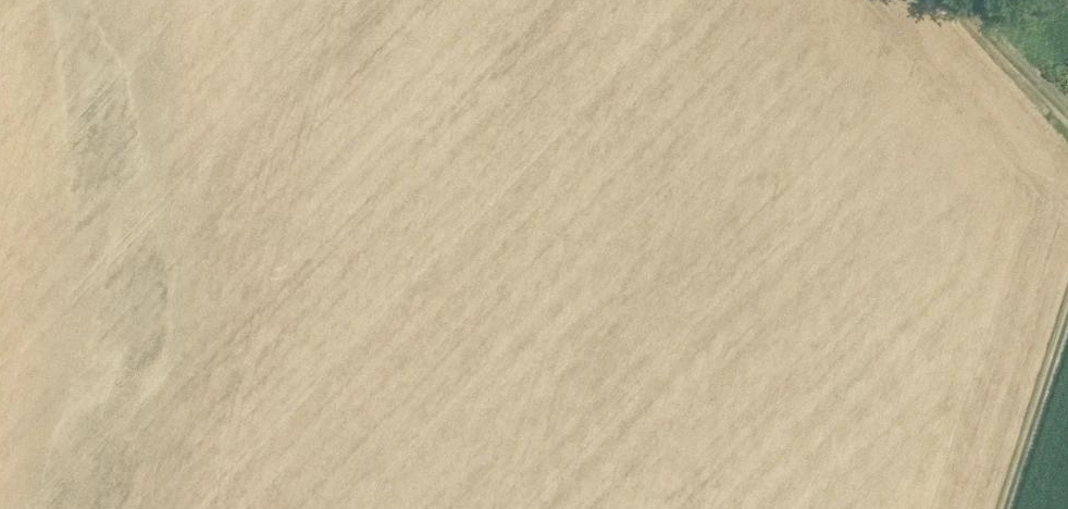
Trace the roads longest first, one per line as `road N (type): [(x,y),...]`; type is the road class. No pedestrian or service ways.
road 1 (track): [(1067,357),(1017,508)]

